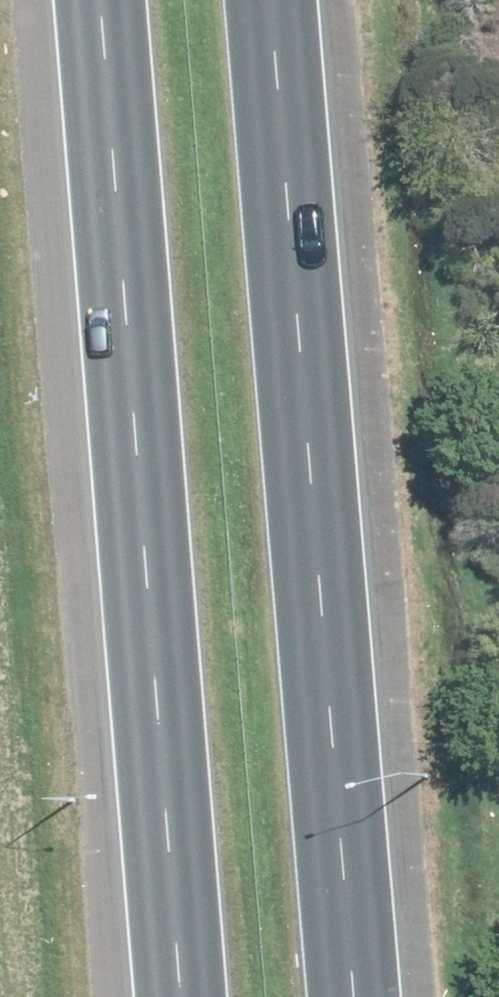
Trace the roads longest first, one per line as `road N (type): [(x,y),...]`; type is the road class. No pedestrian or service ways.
road 1 (motorway): [(265,0),(354,996)]
road 2 (motorway): [(179,996),(99,0)]

